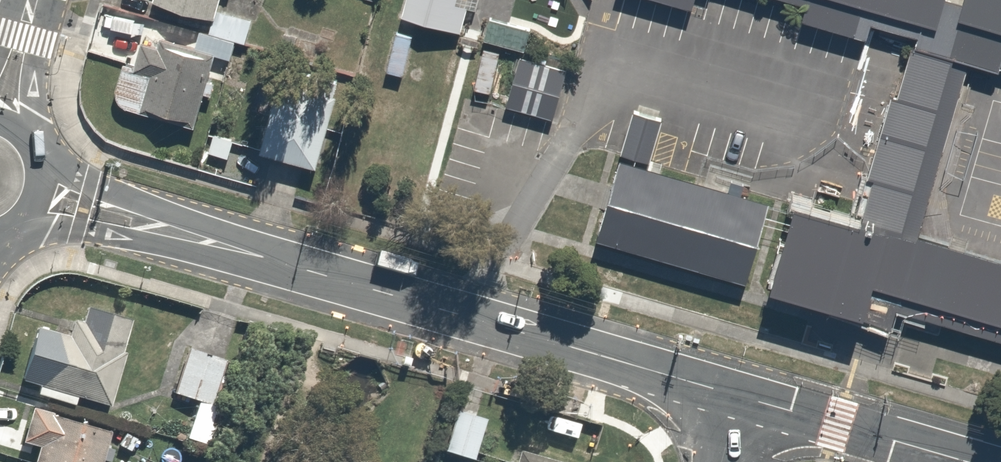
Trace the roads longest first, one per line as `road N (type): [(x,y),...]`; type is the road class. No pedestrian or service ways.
road 1 (tertiary): [(738,397),(39,197)]
road 2 (tertiary): [(961,461),(738,397)]
road 3 (residential): [(0,119),(34,0)]

